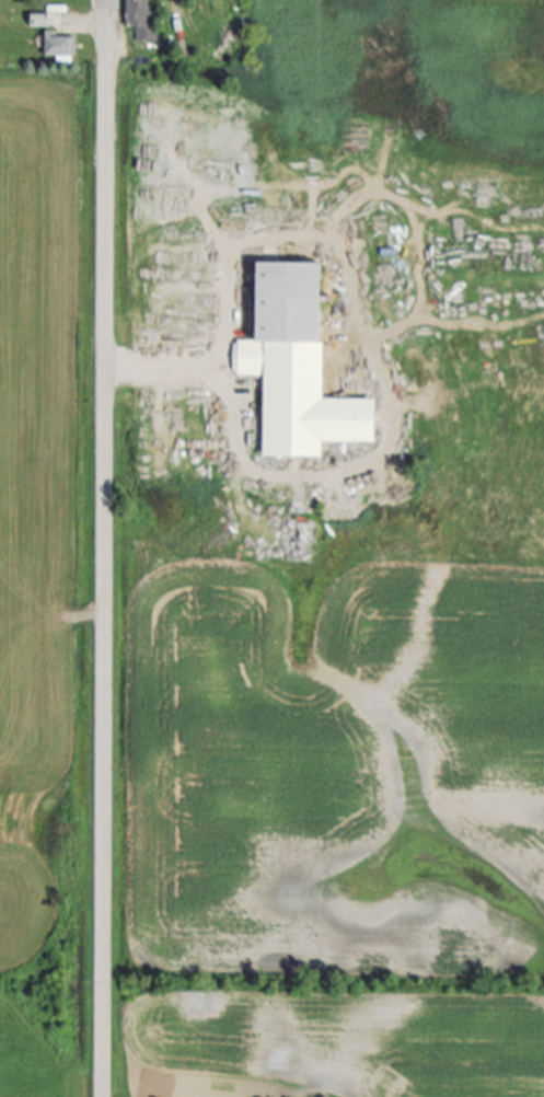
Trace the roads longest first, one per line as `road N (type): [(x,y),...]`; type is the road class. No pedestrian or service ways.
road 1 (residential): [(103,1096),(106,0)]

